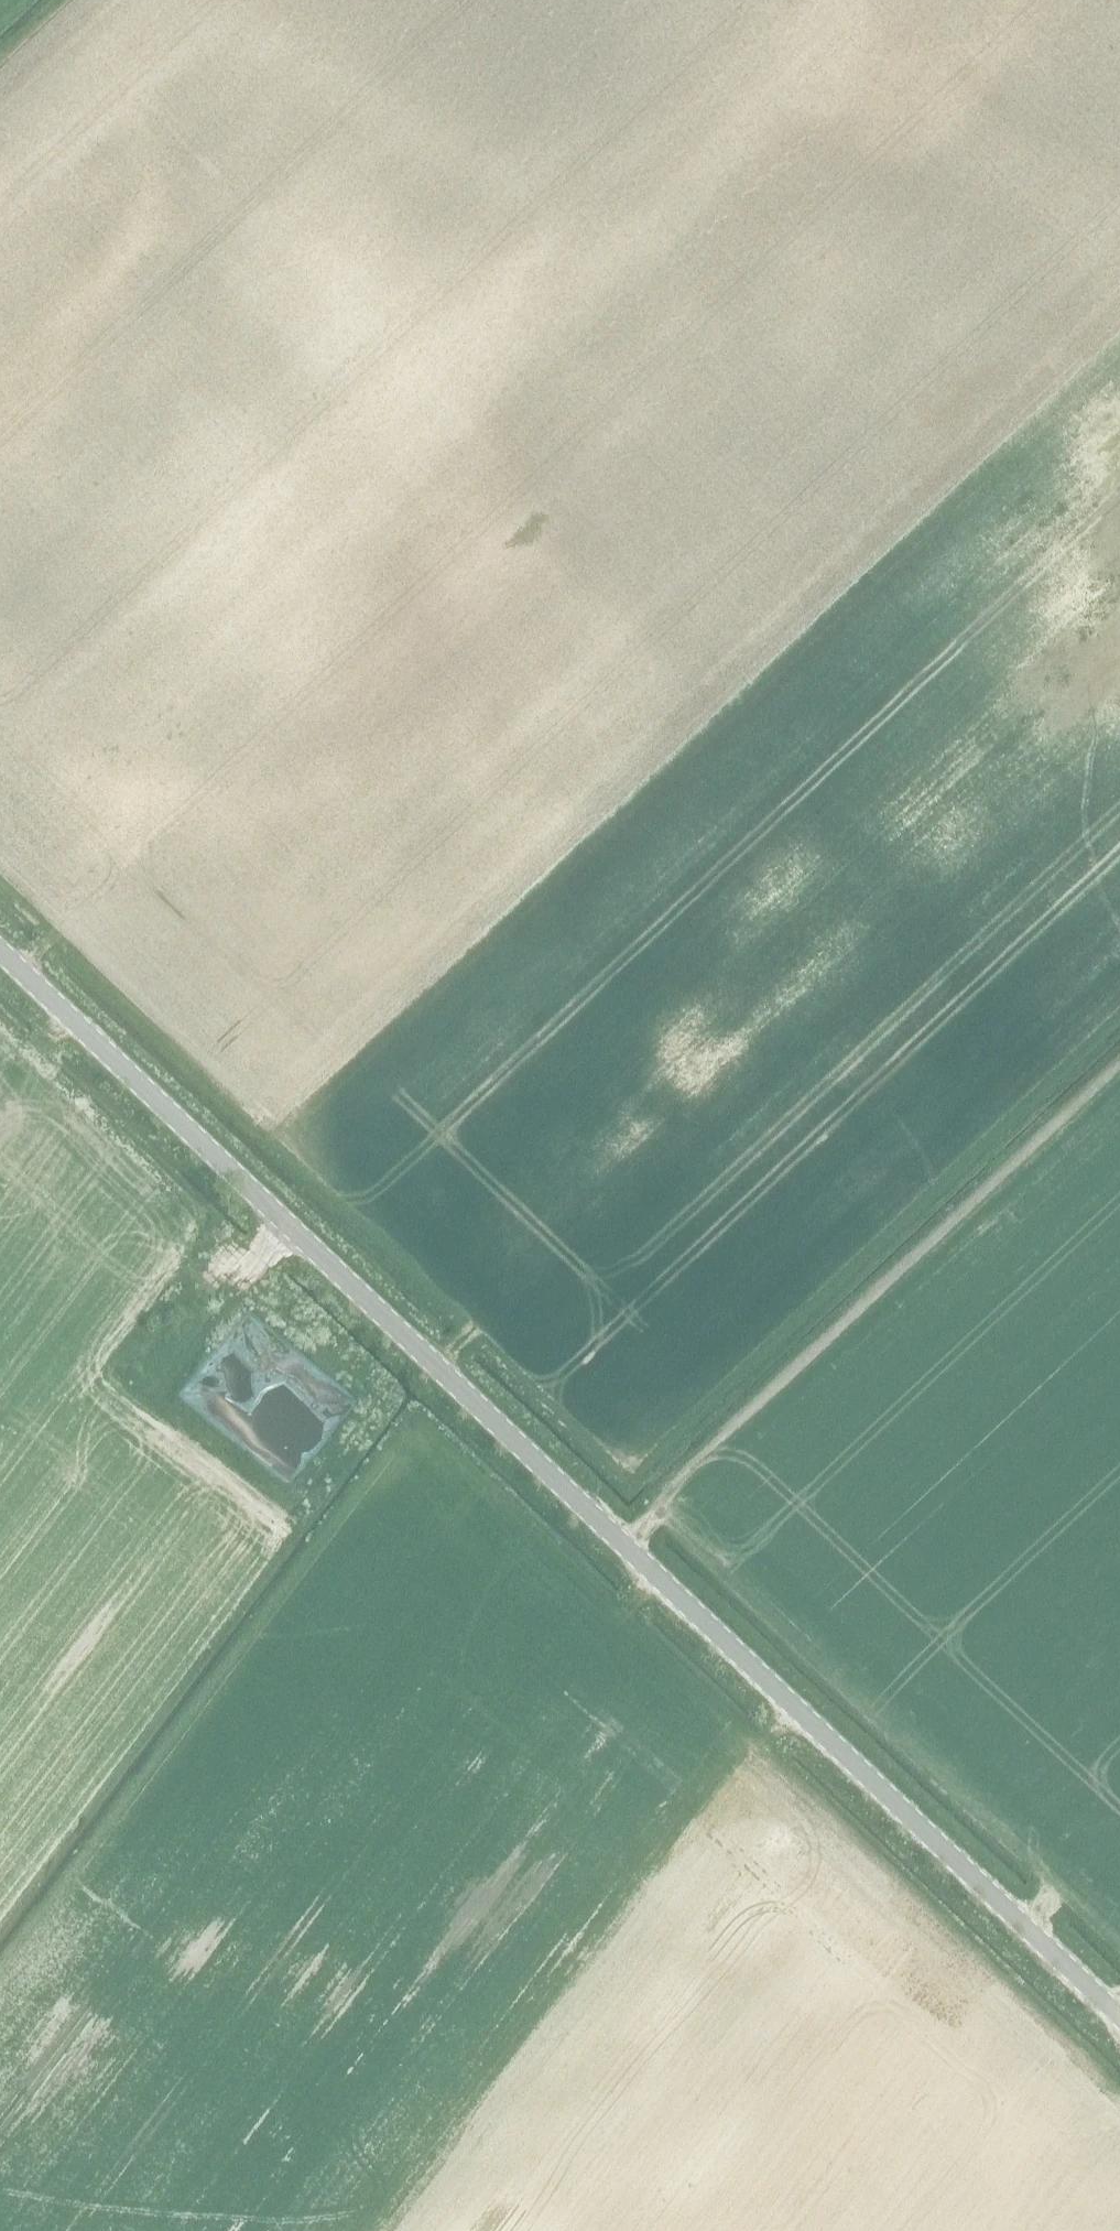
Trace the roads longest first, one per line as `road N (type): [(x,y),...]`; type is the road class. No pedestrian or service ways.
road 1 (tertiary): [(1119,2016),(0,951)]

